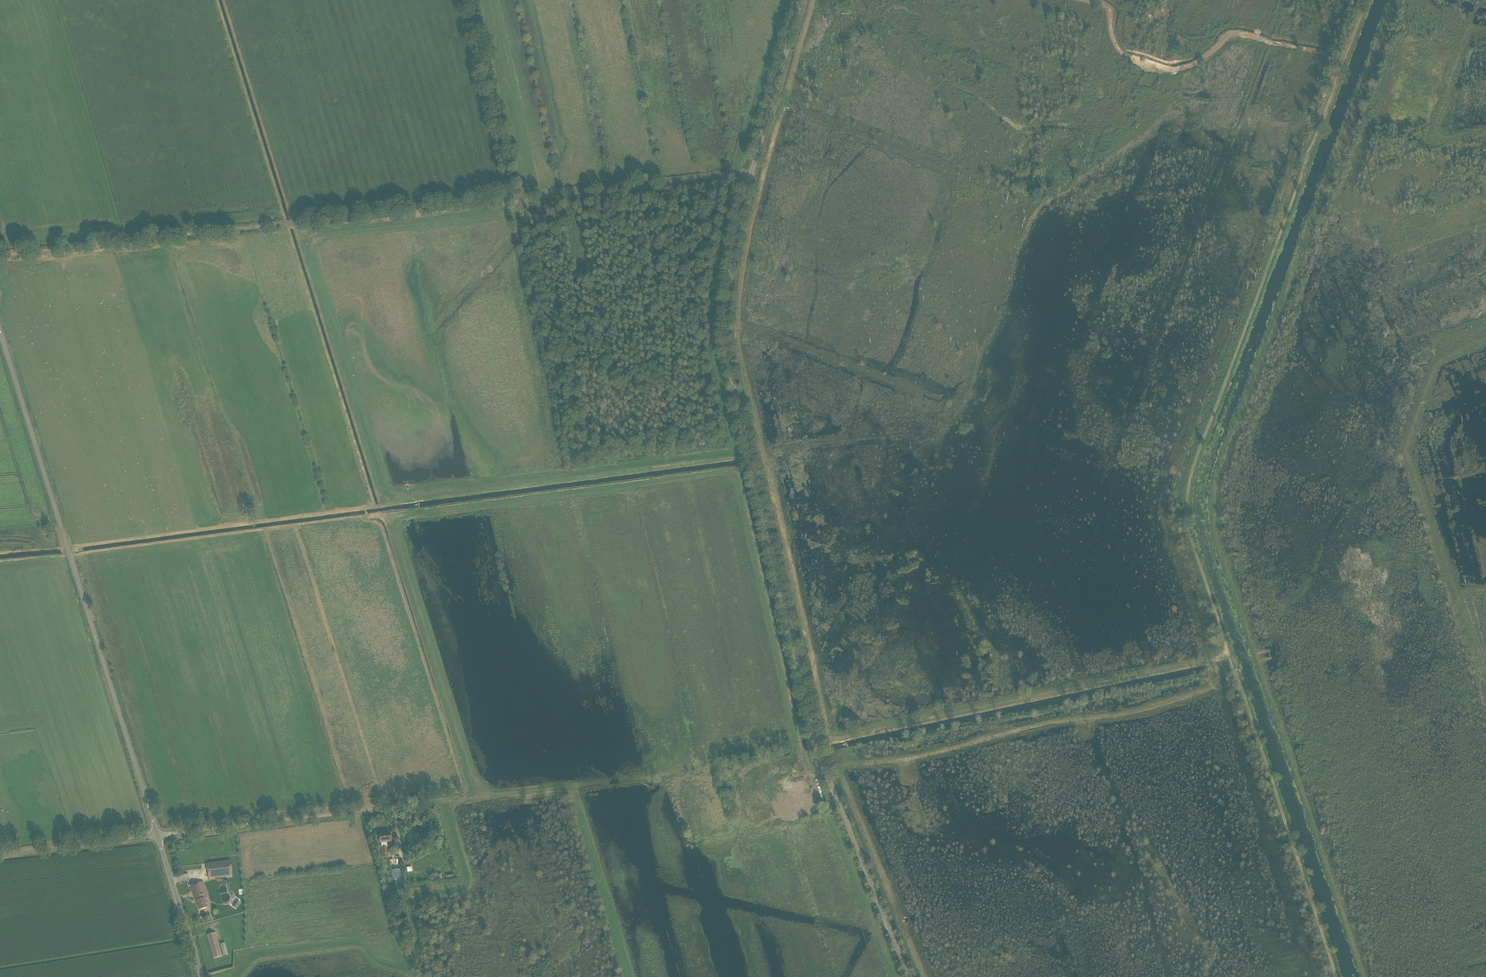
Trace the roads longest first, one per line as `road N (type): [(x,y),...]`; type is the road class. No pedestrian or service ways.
road 1 (unclassified): [(910,976),(824,762),(726,355),(743,210),(802,0)]
road 2 (track): [(157,834),(703,768)]
road 3 (unclassified): [(157,834),(0,329)]
road 4 (track): [(295,223),(385,489),(396,495),(600,471)]
road 5 (track): [(1230,657),(819,747)]
road 6 (track): [(1340,976),(1230,657)]
road 7 (track): [(0,256),(295,223)]
road 8 (track): [(512,199),(752,176)]
road 9 (track): [(295,223),(512,199)]
road 10 (unclassified): [(0,852),(157,834)]
road 11 (track): [(600,471),(750,456)]
road 12 (unclassified): [(200,976),(157,834)]

